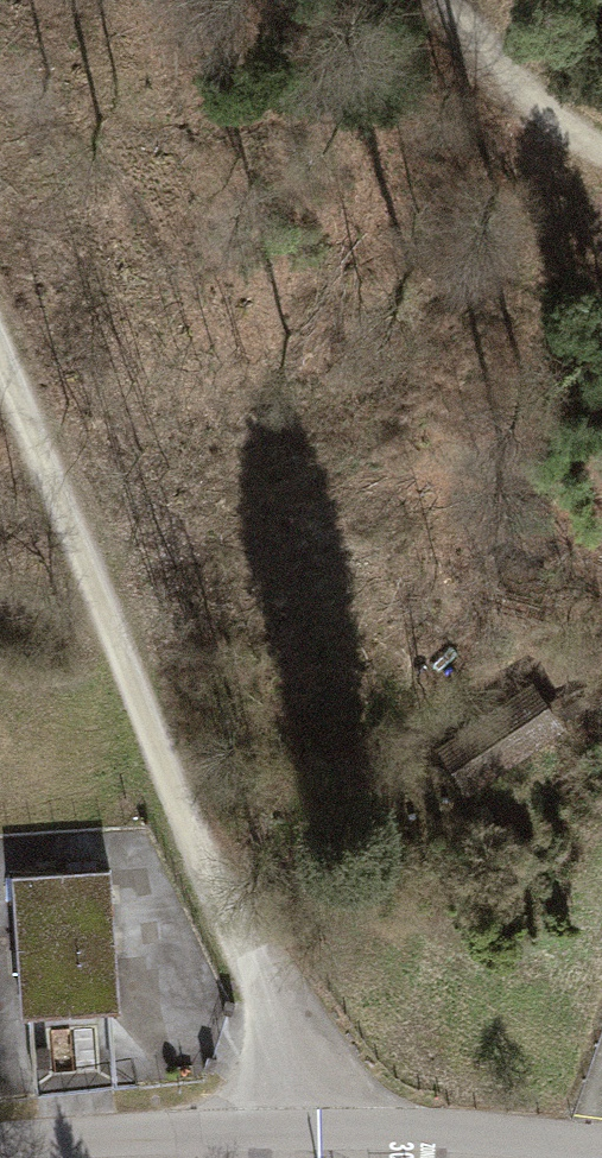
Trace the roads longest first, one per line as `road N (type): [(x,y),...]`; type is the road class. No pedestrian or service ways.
road 1 (track): [(0,356),(266,985),(308,1147)]
road 2 (tertiary): [(8,1157),(308,1147),(565,1157)]
road 3 (track): [(446,0),(537,107),(601,152)]

